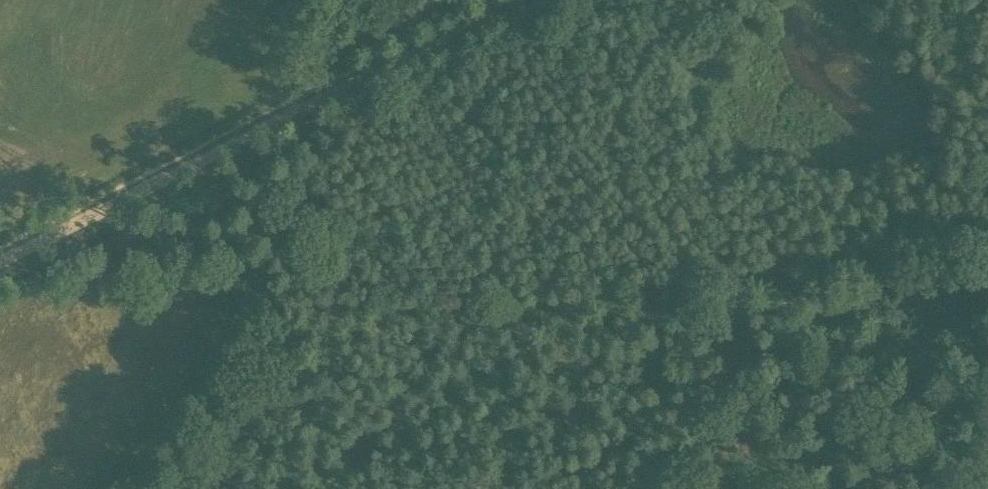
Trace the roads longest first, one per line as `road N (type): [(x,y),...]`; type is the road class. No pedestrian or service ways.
road 1 (track): [(0,255),(321,96)]
road 2 (track): [(321,96),(510,0)]

